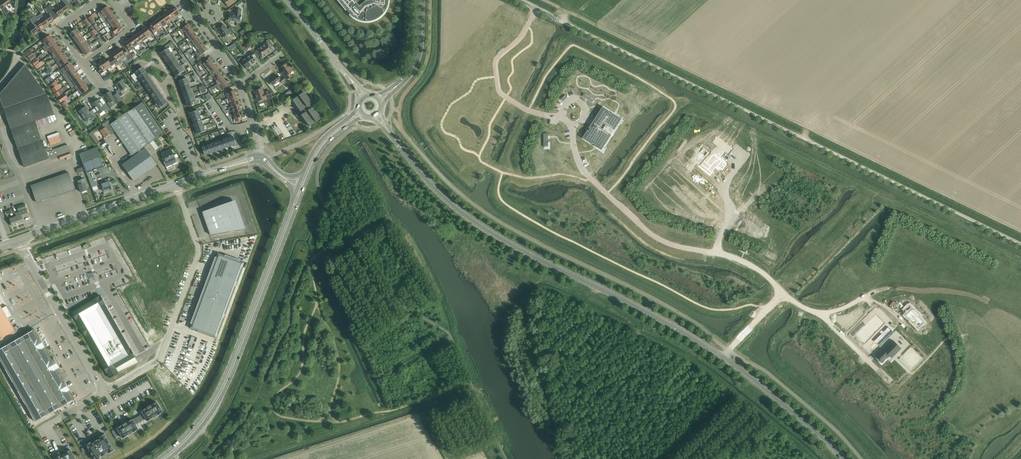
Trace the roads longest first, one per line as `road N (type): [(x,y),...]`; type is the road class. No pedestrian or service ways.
road 1 (secondary): [(844,458),(705,345),(467,216),(377,116)]
road 2 (track): [(1020,244),(551,16)]
road 3 (secondary): [(168,458),(228,384),(321,151),(364,116)]
road 4 (secondary): [(293,199),(217,392),(159,458)]
road 5 (unclassified): [(104,392),(160,358),(197,260),(175,185)]
road 6 (unclassified): [(104,392),(18,240)]
road 7 (tertiary): [(363,96),(286,0)]

